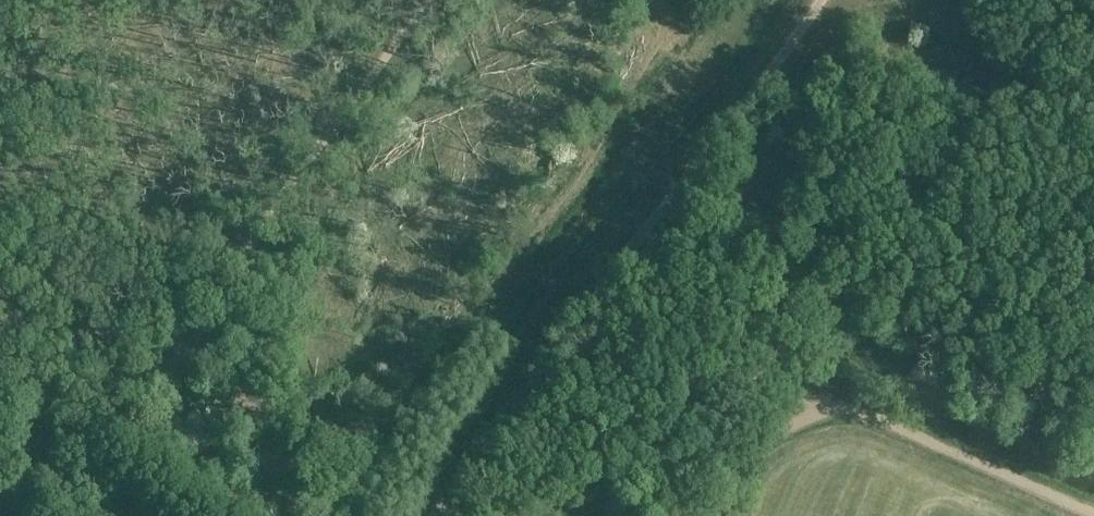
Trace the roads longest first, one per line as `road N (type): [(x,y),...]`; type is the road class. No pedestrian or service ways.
road 1 (track): [(23,515),(216,301),(272,207),(426,0)]
road 2 (track): [(731,414),(767,430),(858,416),(1093,515)]

